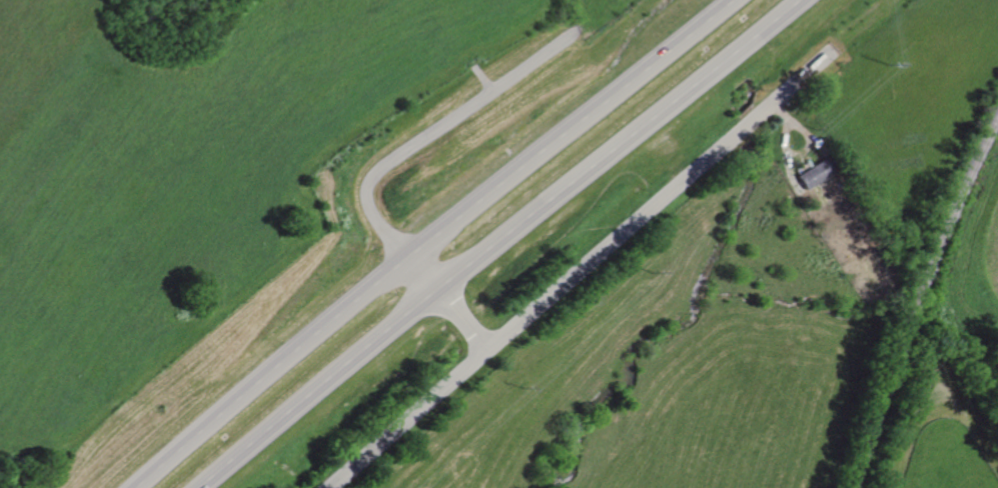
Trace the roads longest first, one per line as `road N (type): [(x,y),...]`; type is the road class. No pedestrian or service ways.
road 1 (trunk): [(190,487),(794,0)]
road 2 (trunk): [(726,0),(125,487)]
road 3 (residential): [(779,88),(319,487)]

